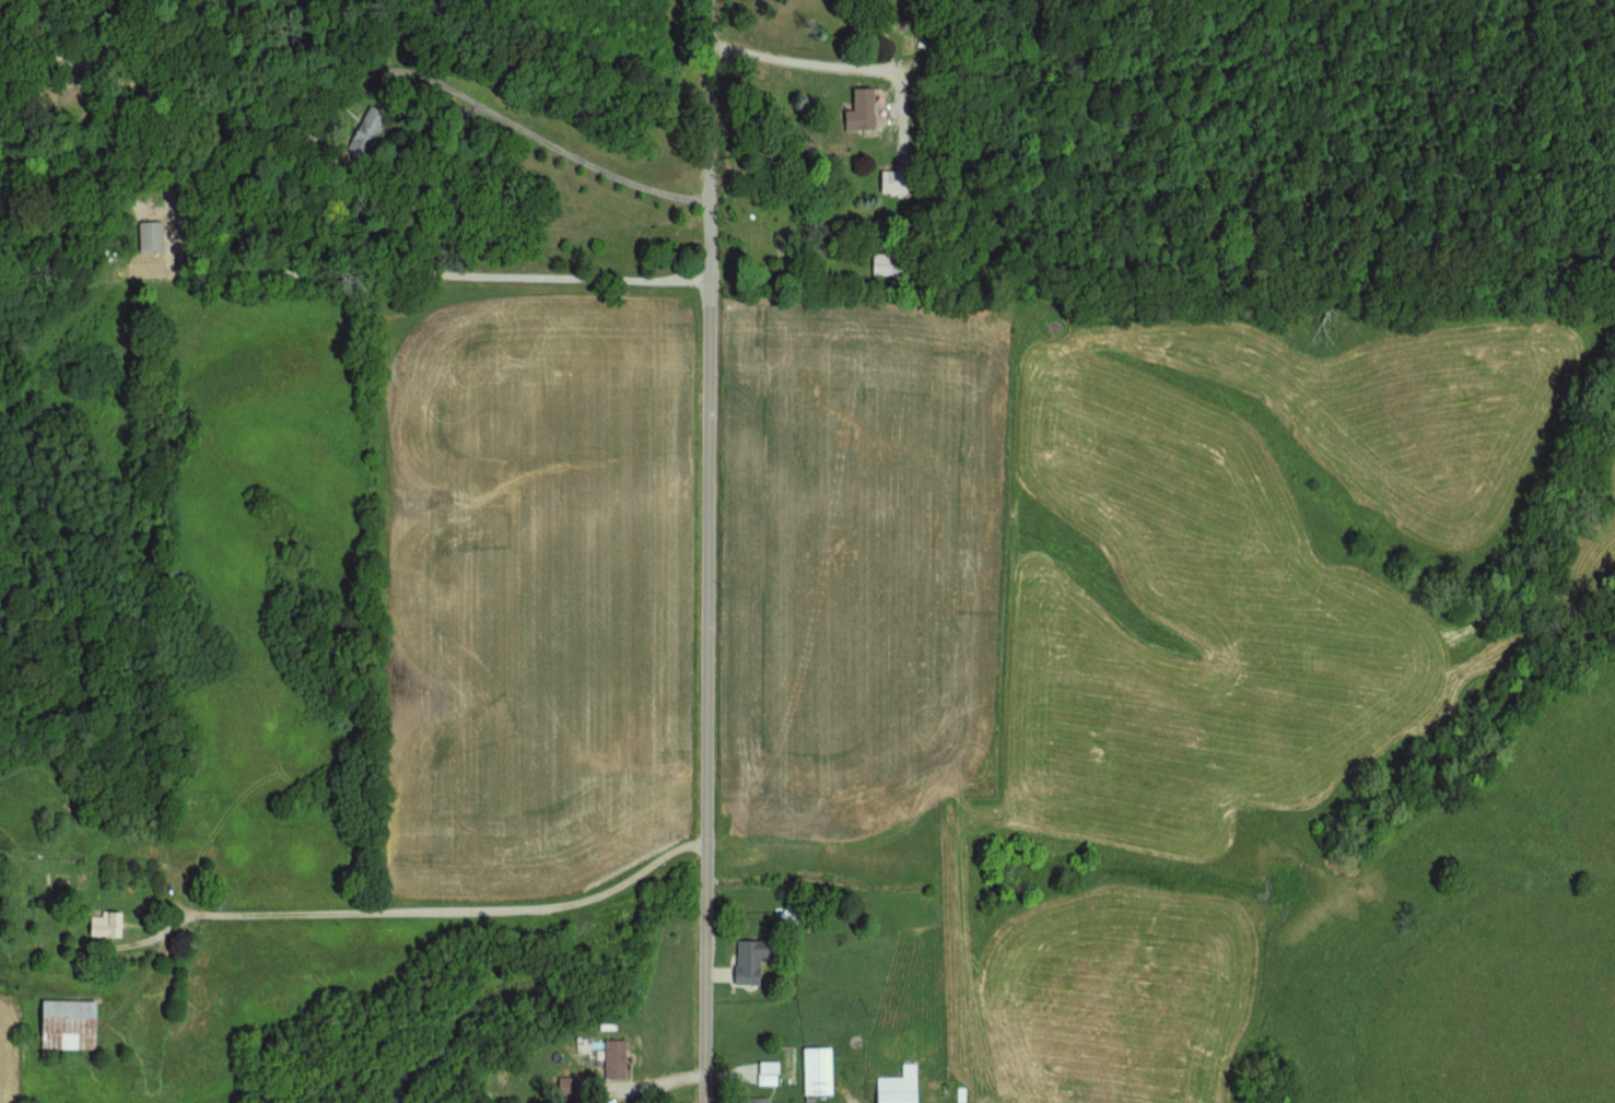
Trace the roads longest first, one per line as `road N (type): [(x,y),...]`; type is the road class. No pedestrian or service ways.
road 1 (tertiary): [(705,1102),(709,0)]

